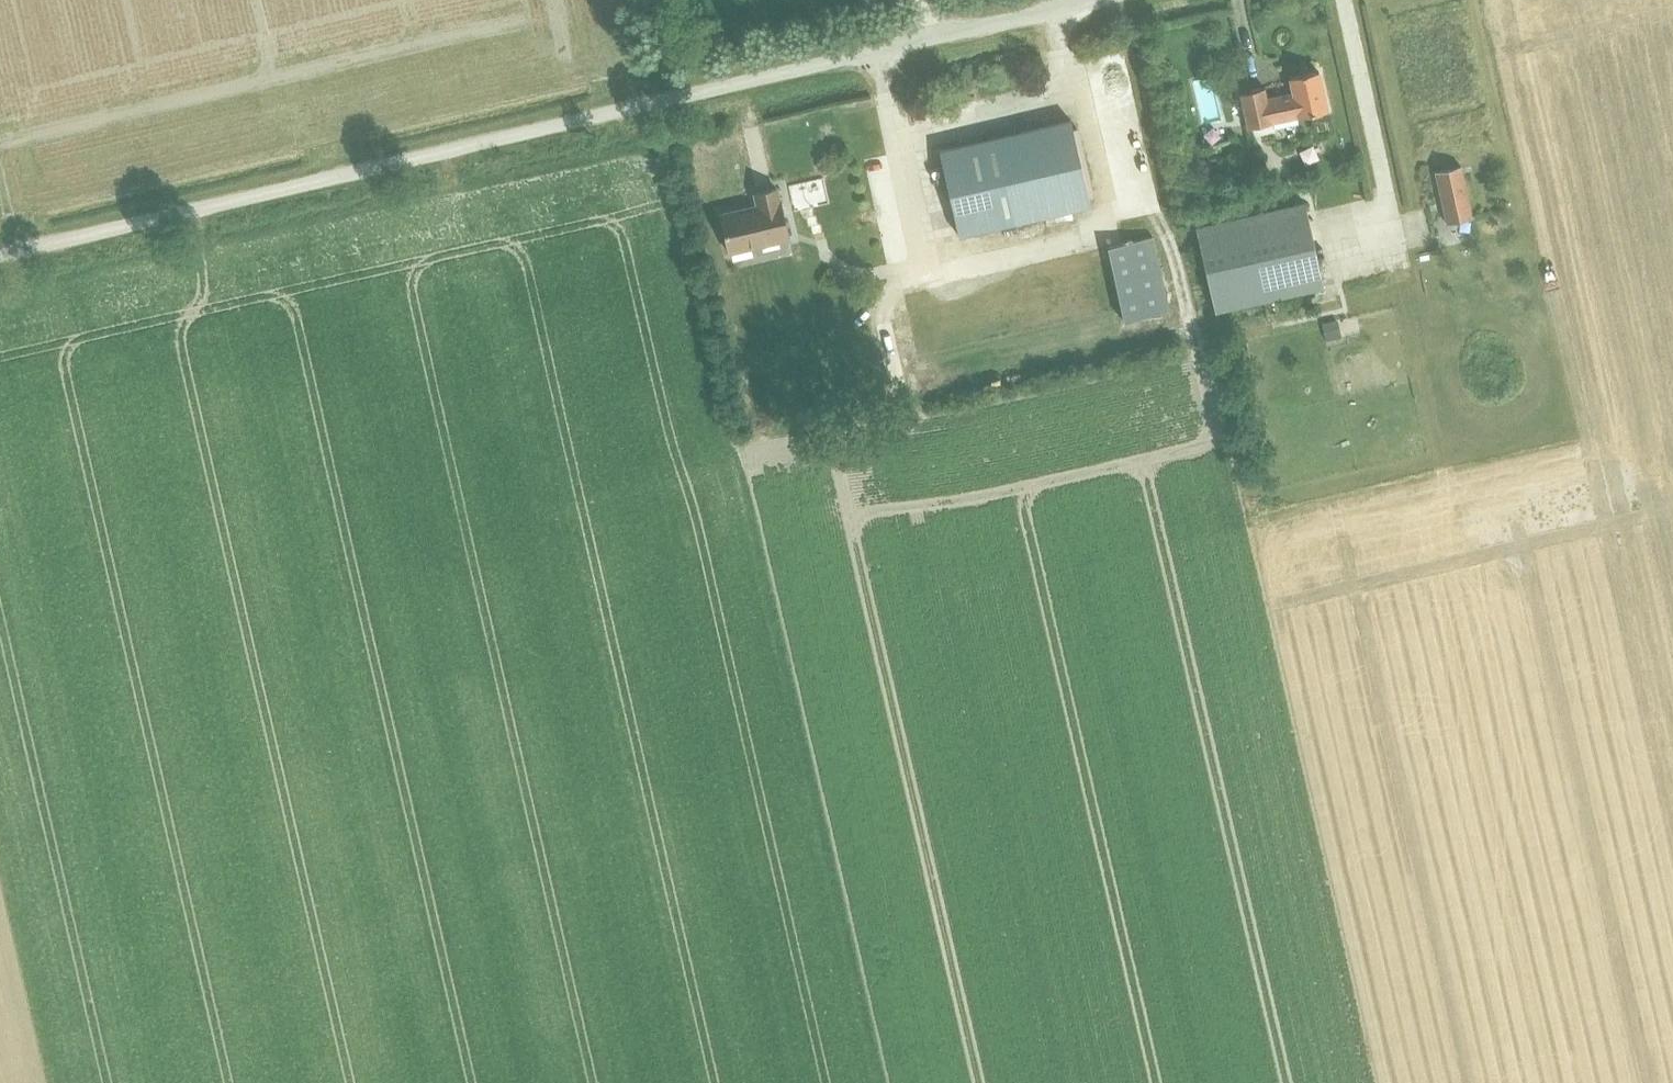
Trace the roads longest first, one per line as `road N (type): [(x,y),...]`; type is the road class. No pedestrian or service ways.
road 1 (unclassified): [(0,254),(1095,0)]

